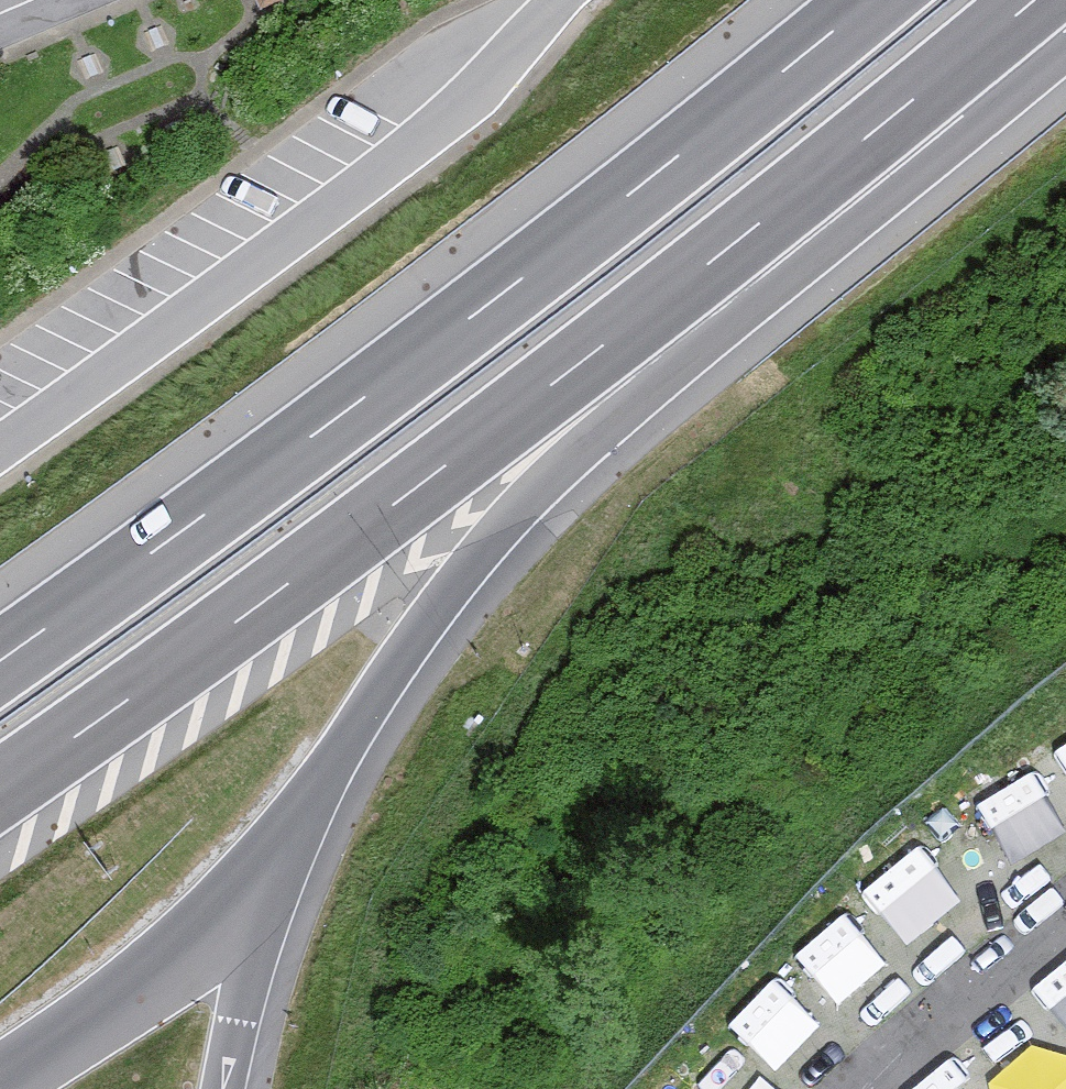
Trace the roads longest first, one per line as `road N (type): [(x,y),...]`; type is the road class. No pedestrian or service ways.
road 1 (motorway): [(870,0),(501,293),(0,659)]
road 2 (motorway): [(0,790),(249,613),(741,242)]
road 3 (motorway): [(272,888),(346,744),(432,615),(741,242)]
road 4 (motorway): [(741,242),(1037,0)]

